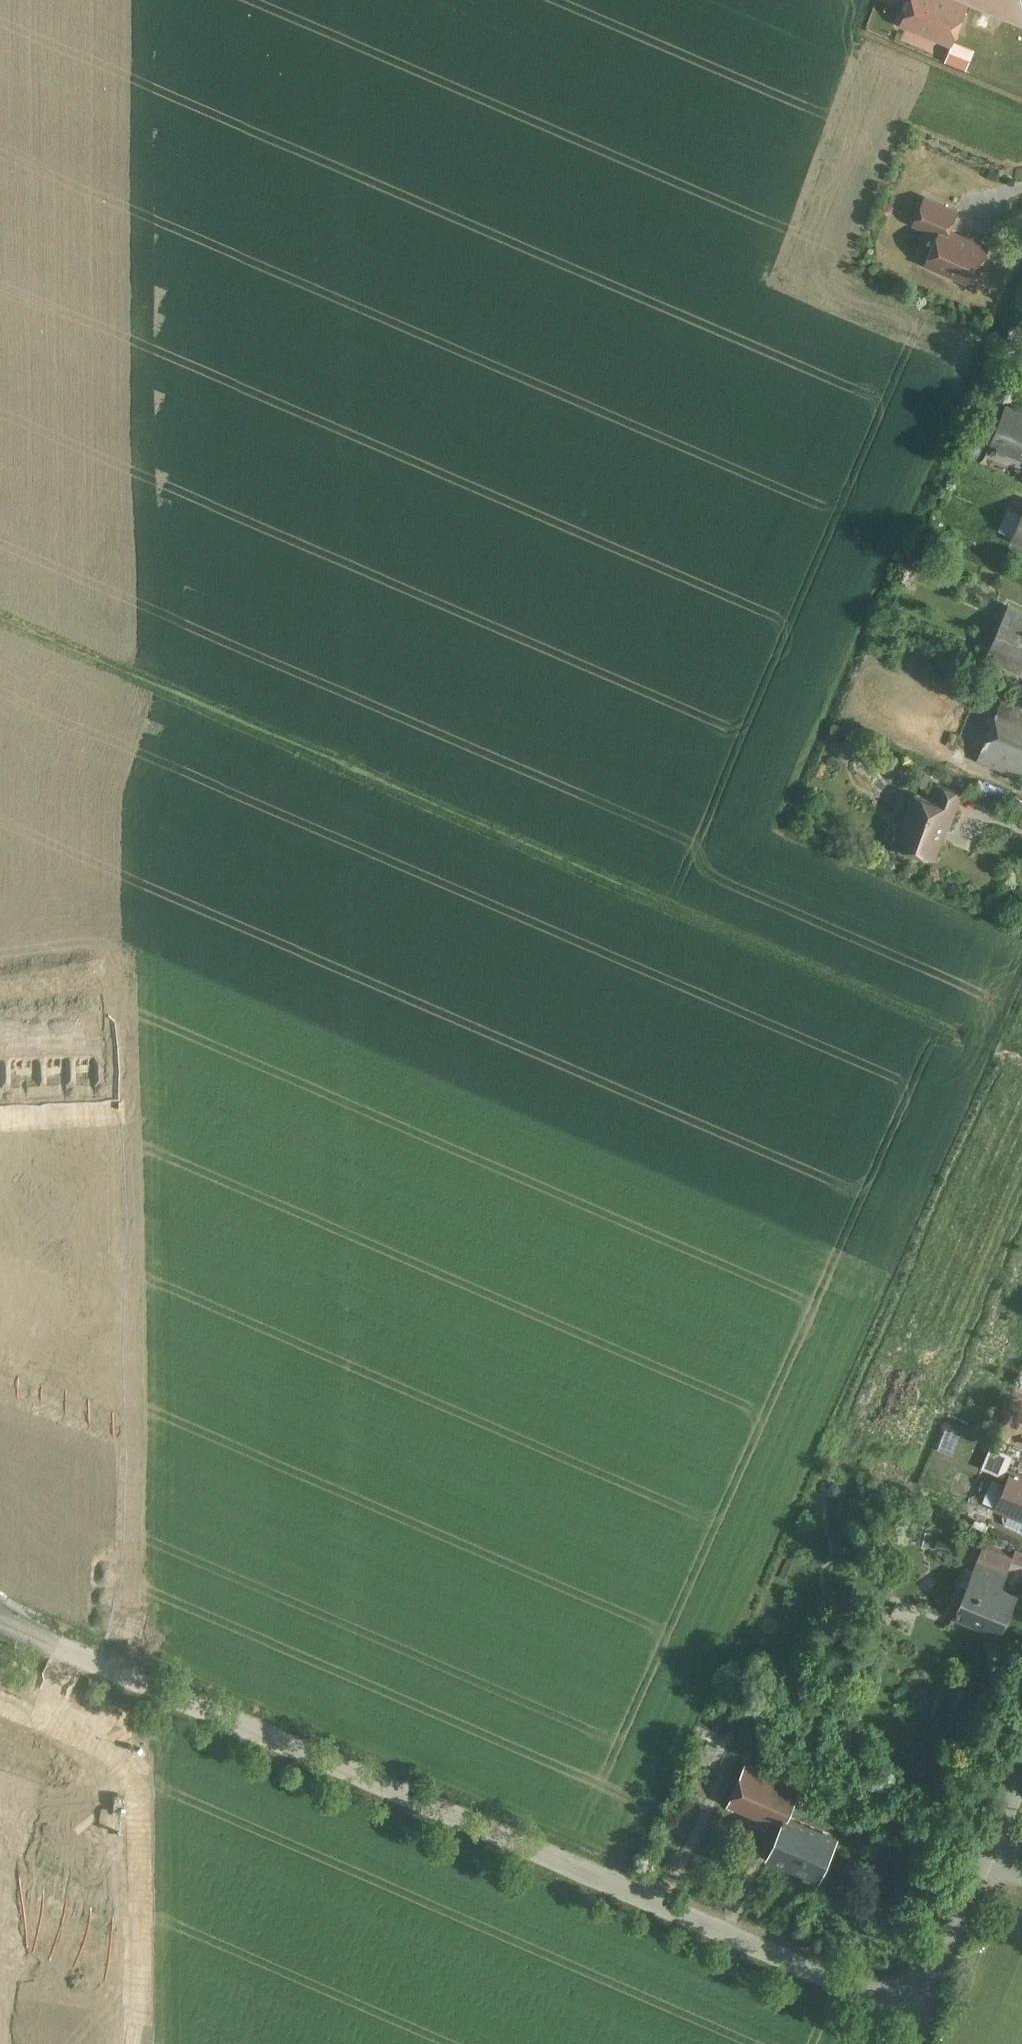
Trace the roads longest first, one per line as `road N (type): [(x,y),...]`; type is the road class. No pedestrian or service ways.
road 1 (tertiary): [(986,1863),(927,1975),(913,1990),(875,1988),(0,1616)]

